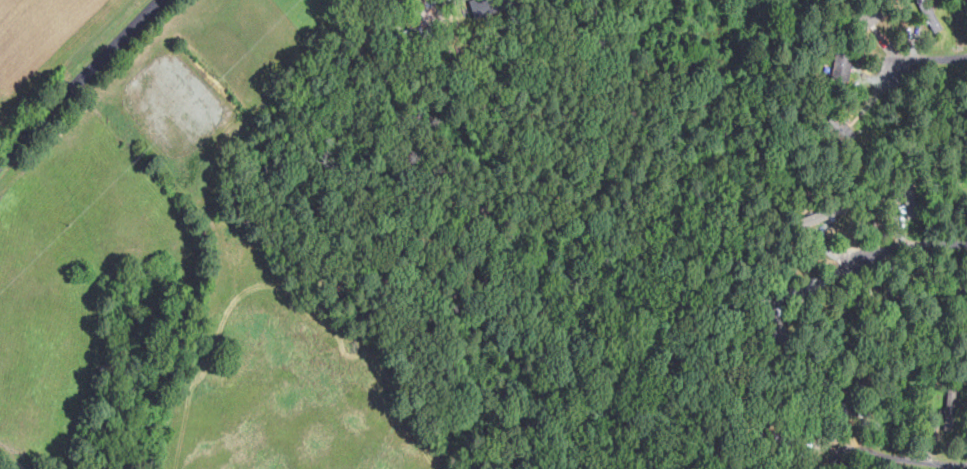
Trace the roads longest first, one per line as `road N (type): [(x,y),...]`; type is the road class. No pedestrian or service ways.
road 1 (residential): [(0,158),(155,0)]

